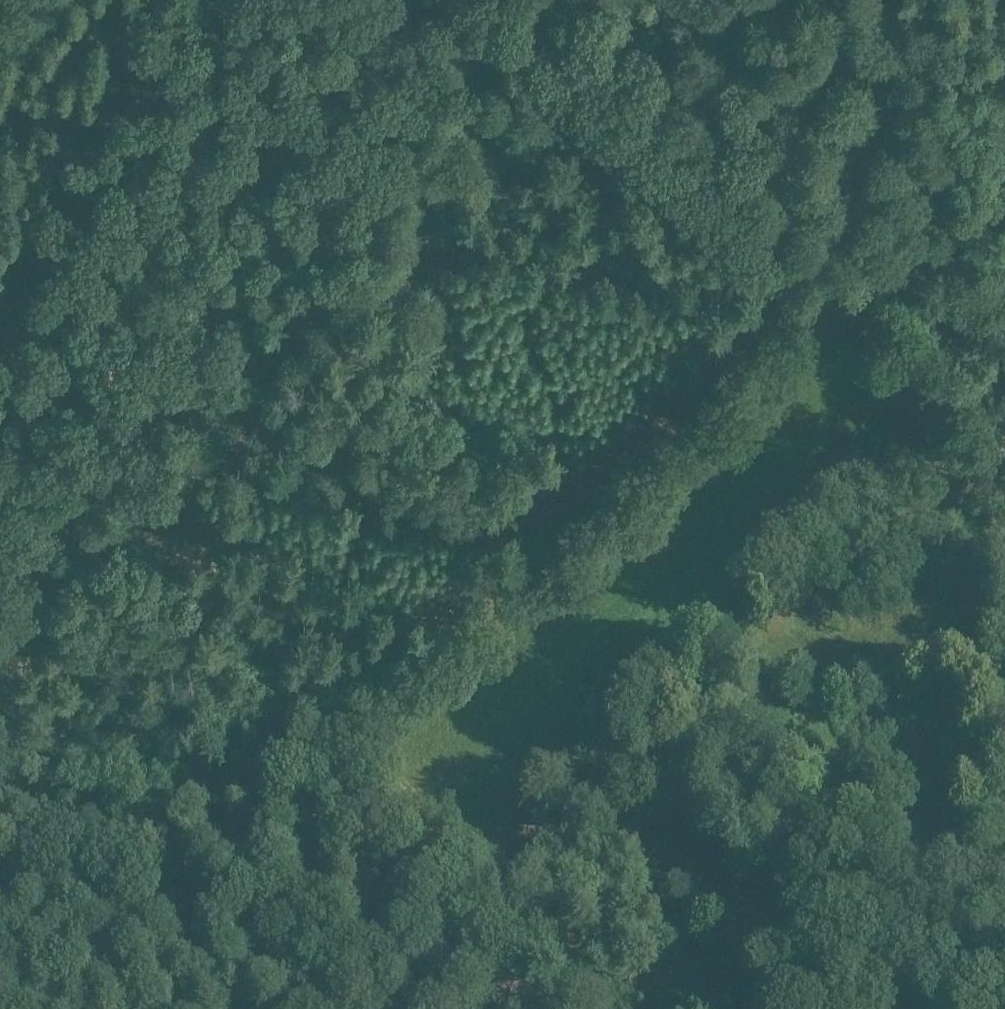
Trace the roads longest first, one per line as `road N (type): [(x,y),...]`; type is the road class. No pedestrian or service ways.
road 1 (track): [(1004,405),(358,1008)]
road 2 (tertiary): [(1004,453),(969,380),(928,339),(533,0)]
road 3 (track): [(953,1008),(943,995),(944,905),(924,807),(909,785),(874,779),(844,792),(805,835),(743,961),(680,1008)]

